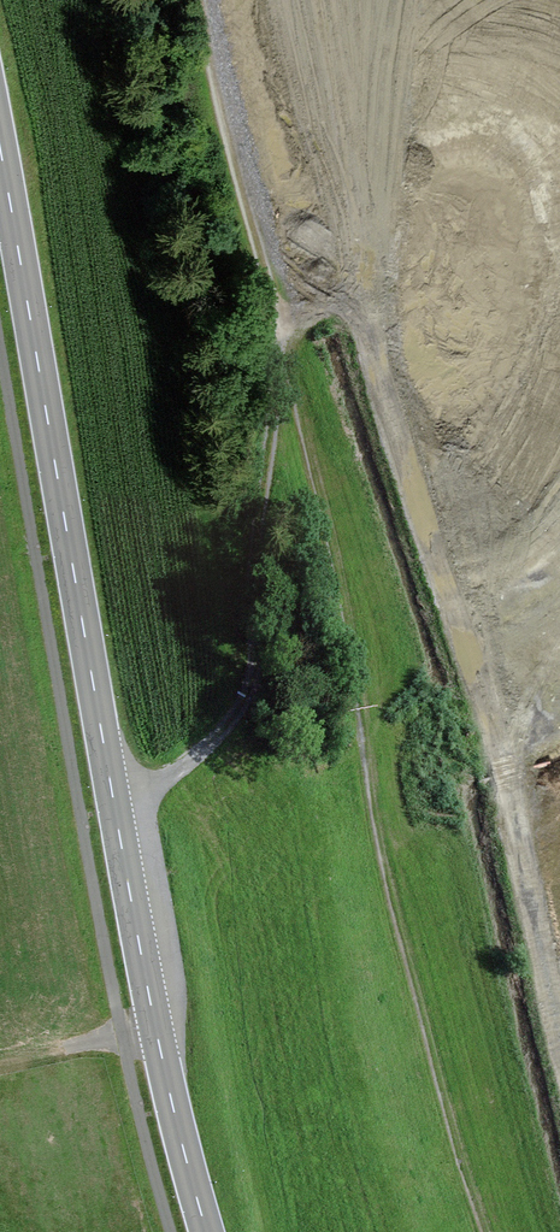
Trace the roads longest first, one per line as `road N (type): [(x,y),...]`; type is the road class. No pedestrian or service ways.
road 1 (secondary): [(0,146),(139,942),(207,1231)]
road 2 (track): [(206,0),(280,367),(254,485),(250,569),(259,661),(239,716),(193,759),(146,789),(111,795)]
road 3 (track): [(280,367),(306,319),(559,100)]

